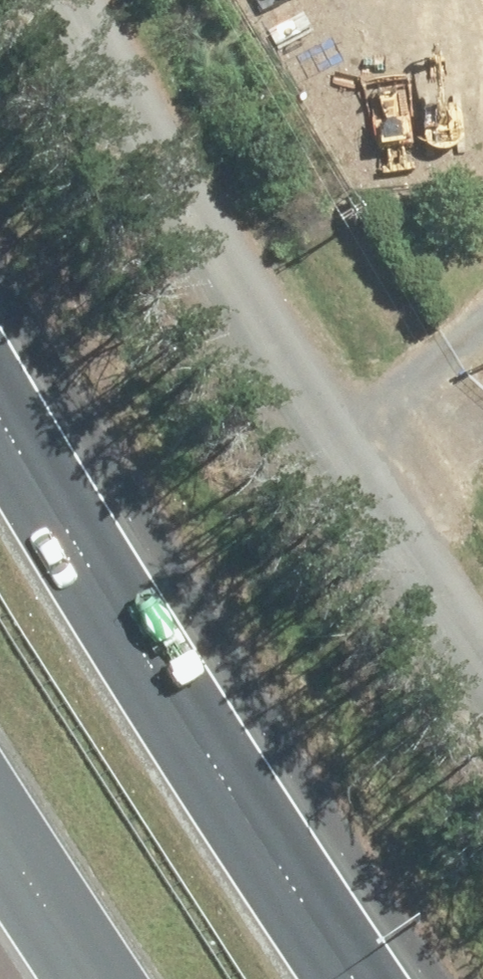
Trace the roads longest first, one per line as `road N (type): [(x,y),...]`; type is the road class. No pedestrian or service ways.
road 1 (unclassified): [(123,0),(404,503),(482,613)]
road 2 (motorway): [(0,422),(117,627),(358,978)]
road 3 (motorway): [(88,978),(0,848)]

